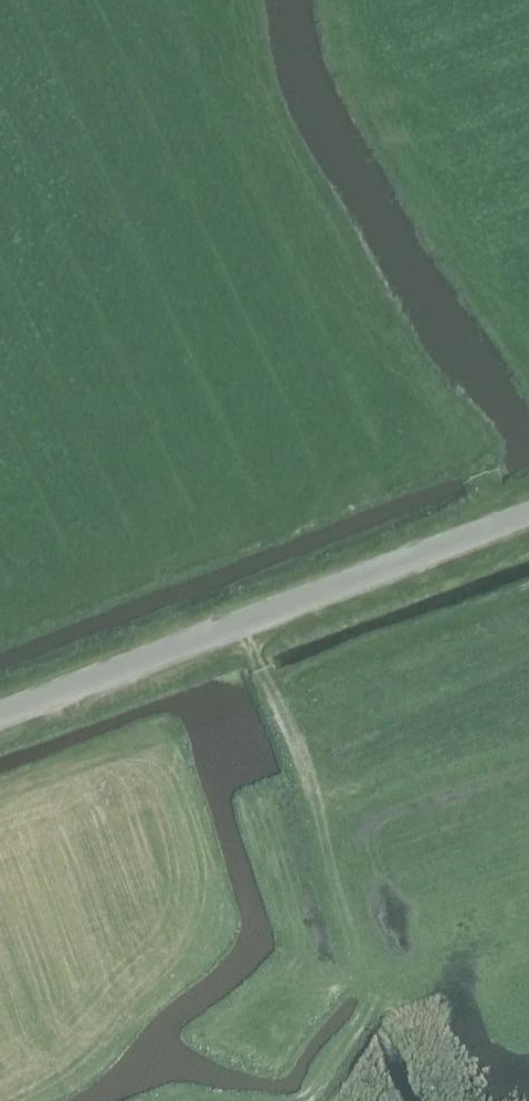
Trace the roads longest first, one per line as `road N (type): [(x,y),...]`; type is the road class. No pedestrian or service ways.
road 1 (secondary): [(0,711),(528,514)]

